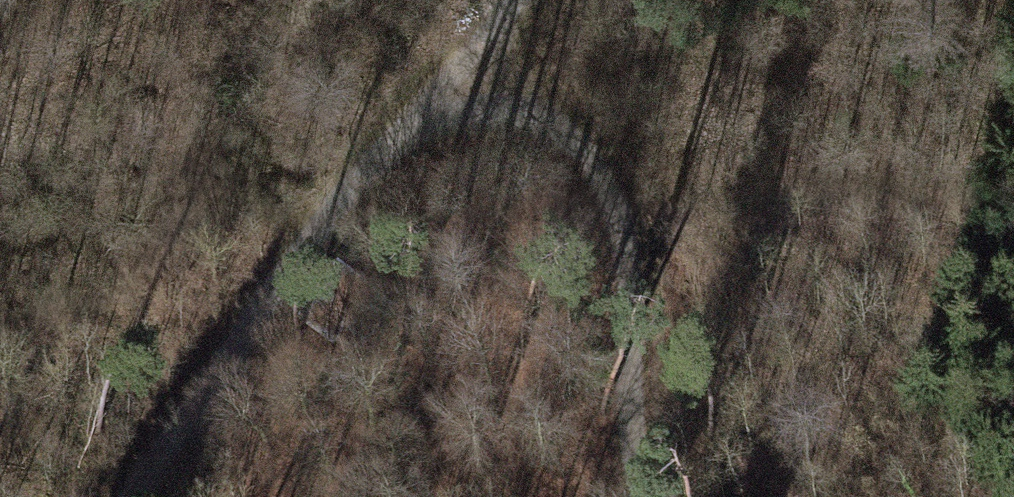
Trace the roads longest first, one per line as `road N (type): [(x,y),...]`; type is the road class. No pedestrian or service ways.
road 1 (track): [(407,127),(281,277),(141,496)]
road 2 (track): [(575,129),(630,225),(660,378),(668,496)]
road 3 (track): [(575,129),(498,108),(407,127)]
road 4 (track): [(515,0),(407,127)]
road 5 (track): [(502,13),(575,129)]

